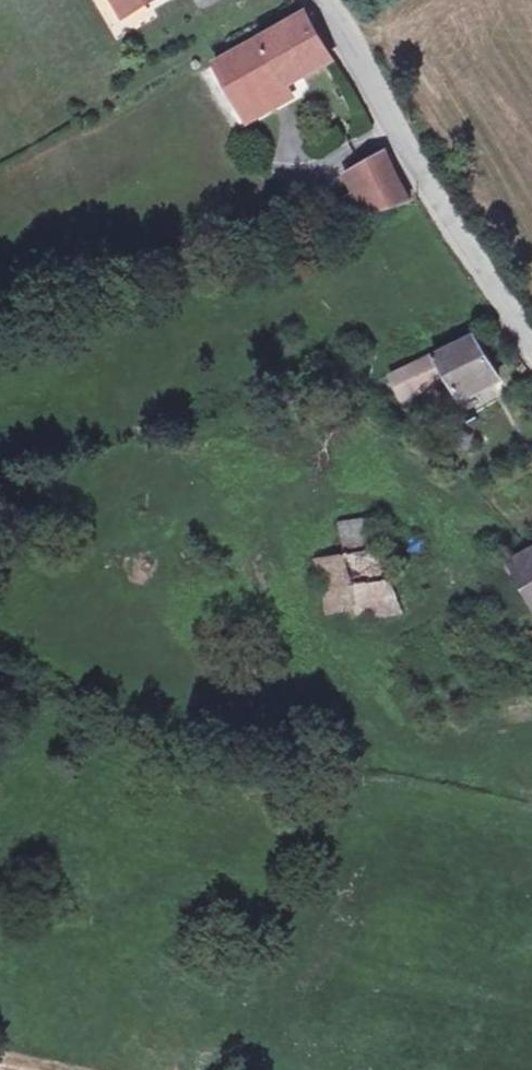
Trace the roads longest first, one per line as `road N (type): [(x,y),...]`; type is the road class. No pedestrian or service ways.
road 1 (unclassified): [(320,0),(423,185),(531,339)]

